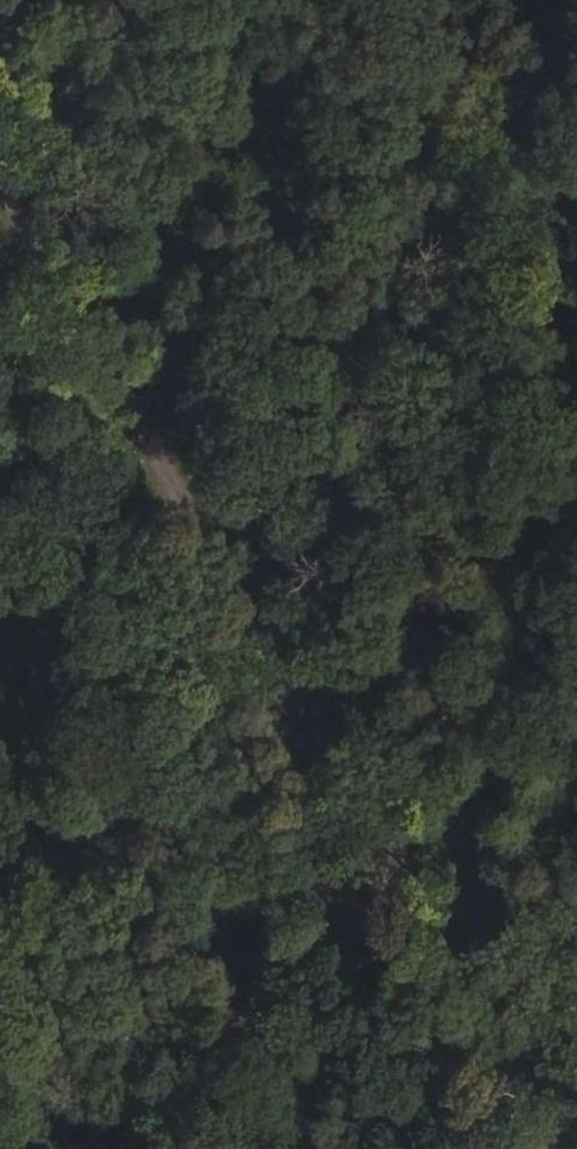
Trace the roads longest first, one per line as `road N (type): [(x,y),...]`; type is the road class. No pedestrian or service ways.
road 1 (track): [(0,182),(576,1135)]
road 2 (track): [(576,576),(307,840),(114,1148)]

